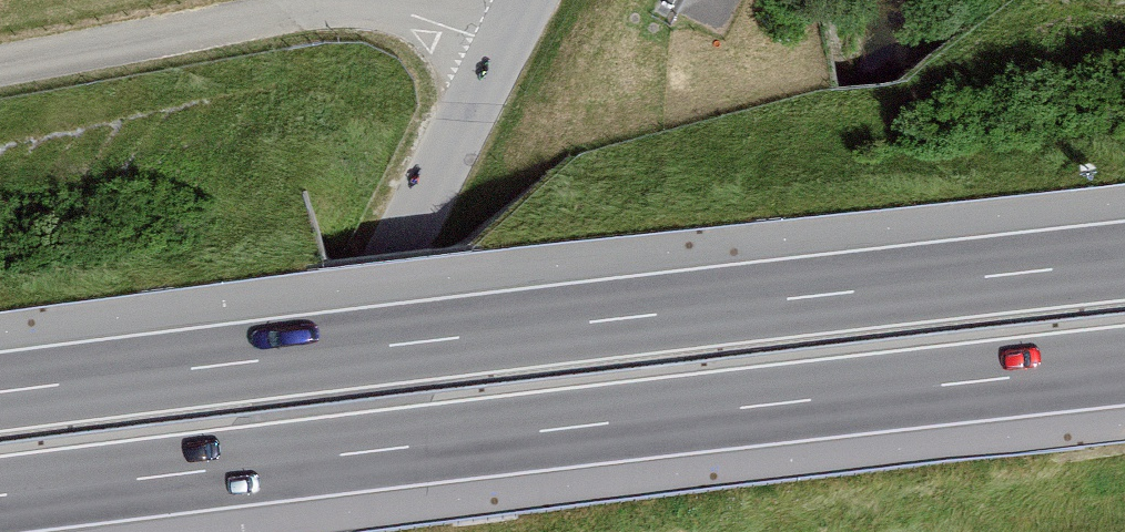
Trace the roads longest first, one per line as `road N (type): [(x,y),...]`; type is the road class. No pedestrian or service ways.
road 1 (motorway): [(0,497),(1124,367)]
road 2 (motorway): [(1124,261),(0,391)]
road 3 (unclassified): [(498,49),(252,531)]
road 4 (unclassified): [(0,69),(363,9),(417,17),(498,49)]

